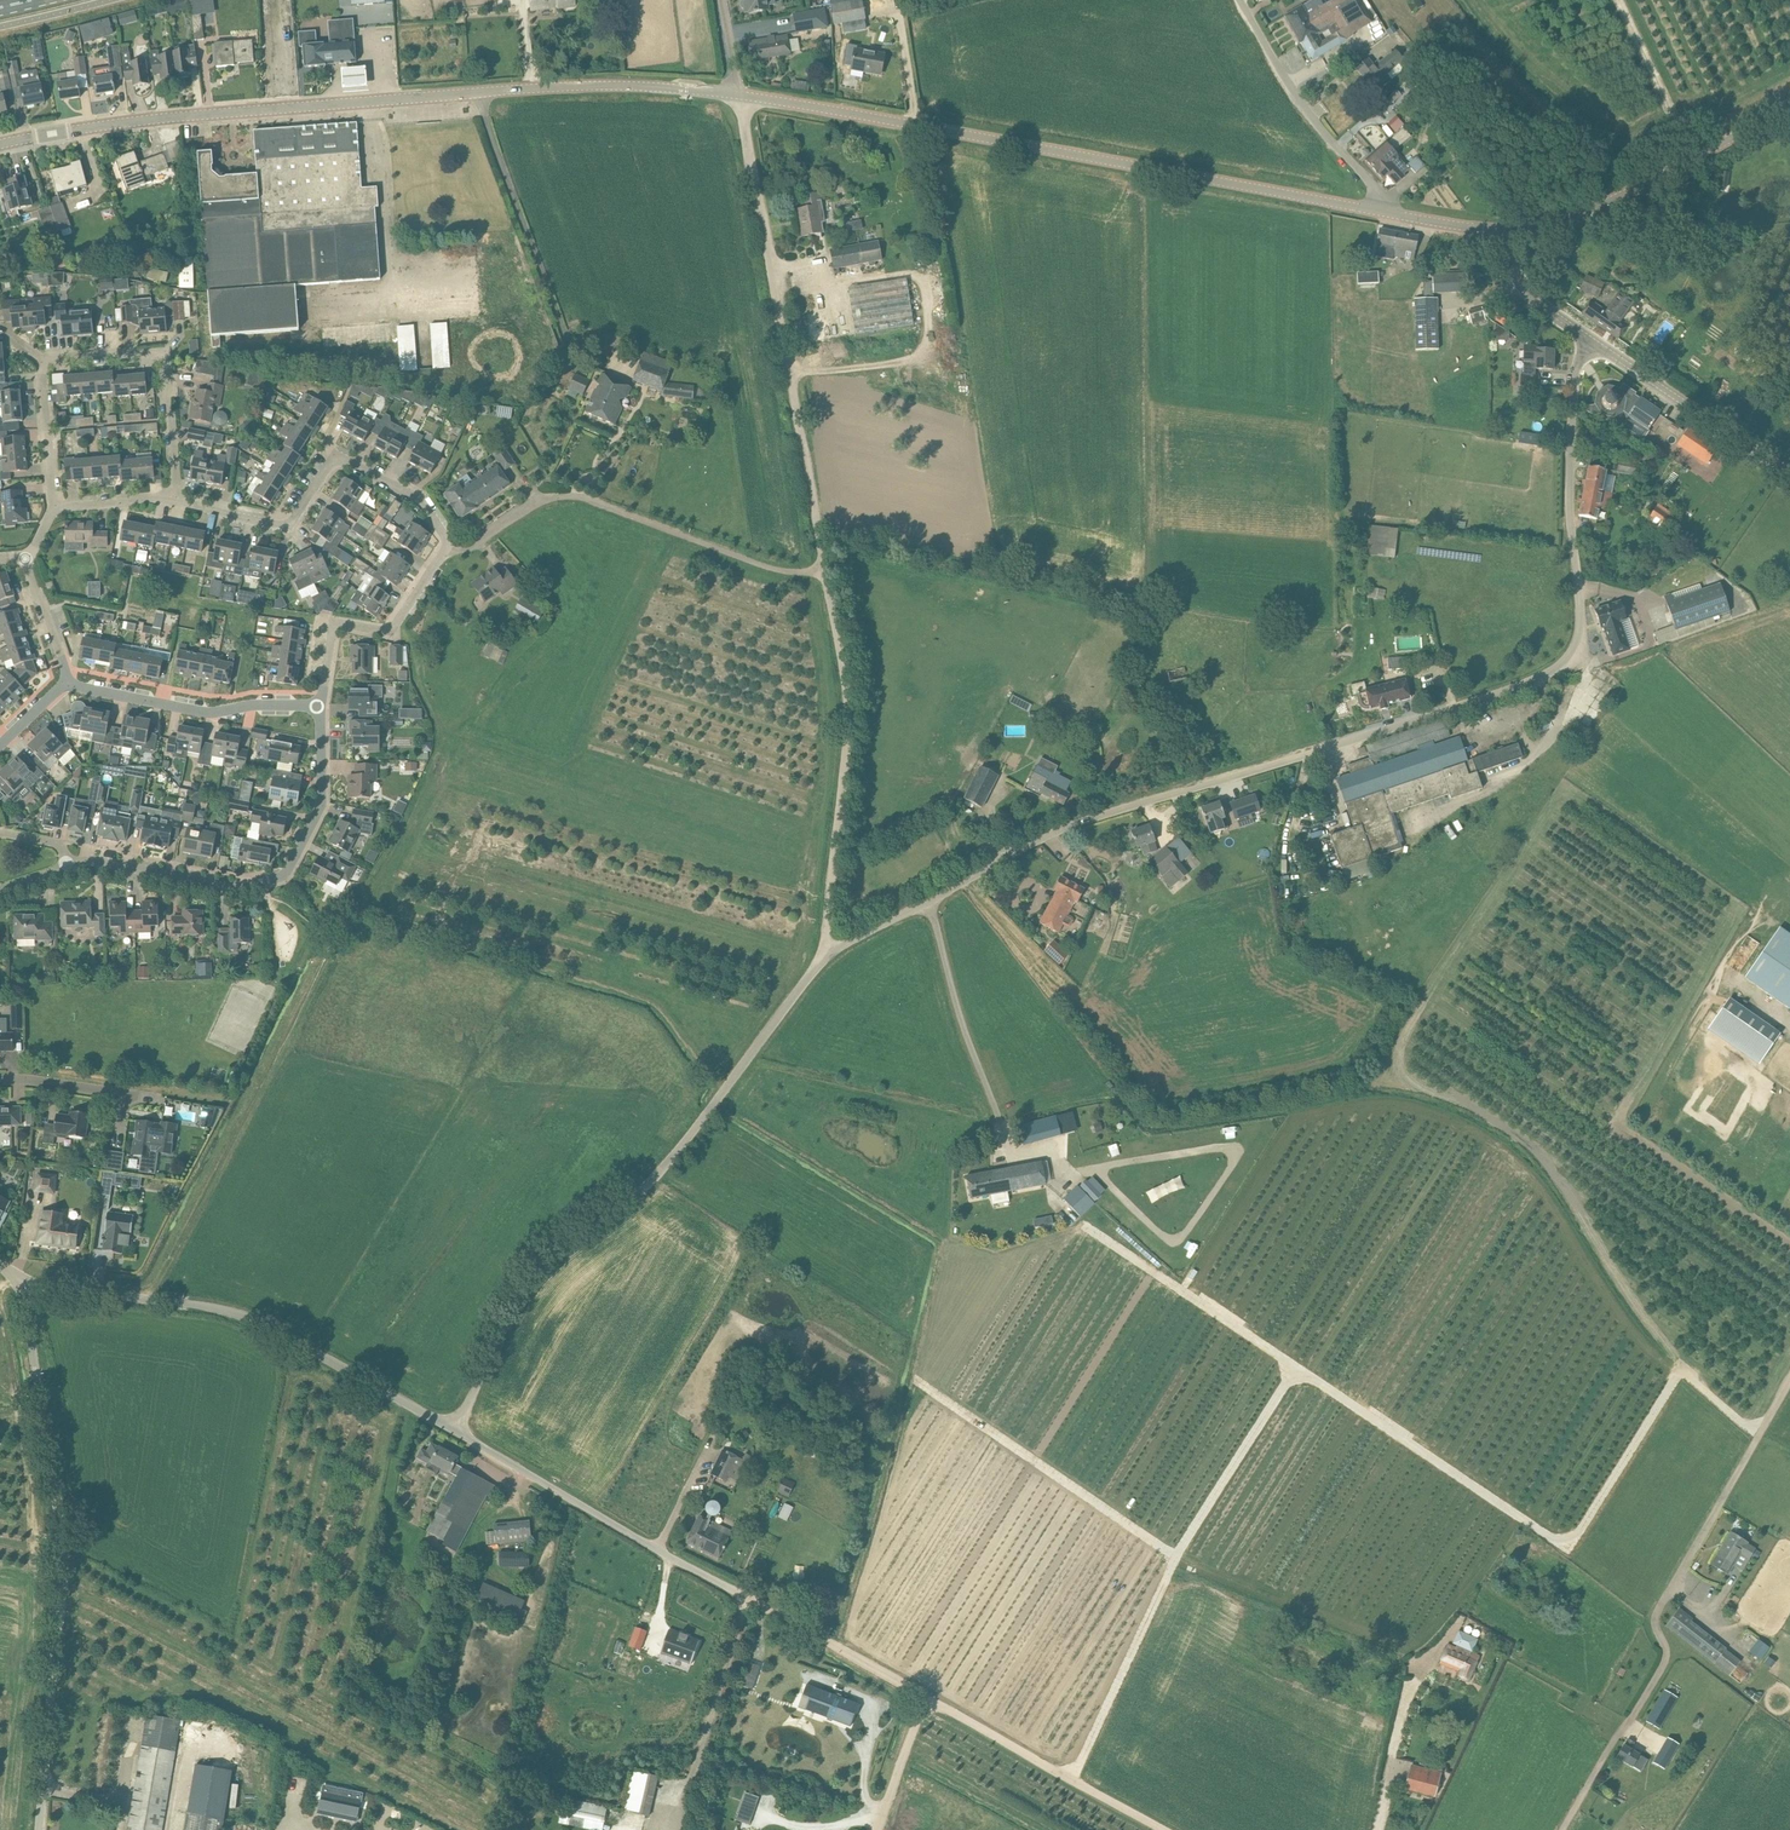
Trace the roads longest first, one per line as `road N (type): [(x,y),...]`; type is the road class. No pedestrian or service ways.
road 1 (unclassified): [(825,953),(1065,826),(1550,673),(1572,655),(1581,624),(1568,518),(1577,367),(1590,339)]
road 2 (track): [(149,1297),(438,754),(418,656),(397,621)]
road 3 (tertiary): [(737,94),(608,85),(483,92),(177,115),(0,145)]
road 4 (tertiary): [(1389,213),(737,94)]
road 5 (unclassified): [(454,1428),(508,1311),(559,1246),(684,1145),(825,953)]
road 6 (unclassified): [(40,1829),(59,1532),(22,1290)]
road 7 (track): [(1561,1829),(1666,1656),(1656,1618),(1674,1575),(1789,1376)]
road 8 (track): [(1166,1829),(745,1595)]
road 9 (unclassified): [(826,566),(737,94)]
road 10 (unclassified): [(454,1428),(302,1341),(222,1307),(57,1284),(22,1290)]
road 11 (residential): [(454,552),(545,501),(583,497),(776,569),(809,573),(826,566)]
road 12 (residential): [(57,509),(44,377),(55,360),(162,358),(173,497)]
road 13 (unclassified): [(825,953),(847,714),(826,566)]
road 14 (residential): [(454,552),(415,494),(346,462),(331,465),(289,523),(173,497)]
road 15 (unclassified): [(745,1595),(454,1428)]
road 16 (tertiary): [(1503,231),(1570,219),(1635,191),(1789,103)]
road 17 (residential): [(1389,213),(1315,123),(1240,0)]
road 18 (residential): [(68,685),(173,706),(323,703)]
road 19 (tertiary): [(1789,470),(1590,339)]
road 20 (residential): [(323,703),(337,628),(391,629),(437,563),(454,552)]
road 21 (residential): [(261,881),(282,876),(297,860),(317,816),(323,703)]
road 22 (residential): [(261,881),(227,887),(125,864),(66,864)]
road 23 (residential): [(0,1081),(153,1099)]
road 24 (tertiary): [(1590,339),(1508,270),(1503,231)]
road 25 (track): [(875,1829),(922,1696)]
road 26 (residential): [(68,685),(23,559)]

